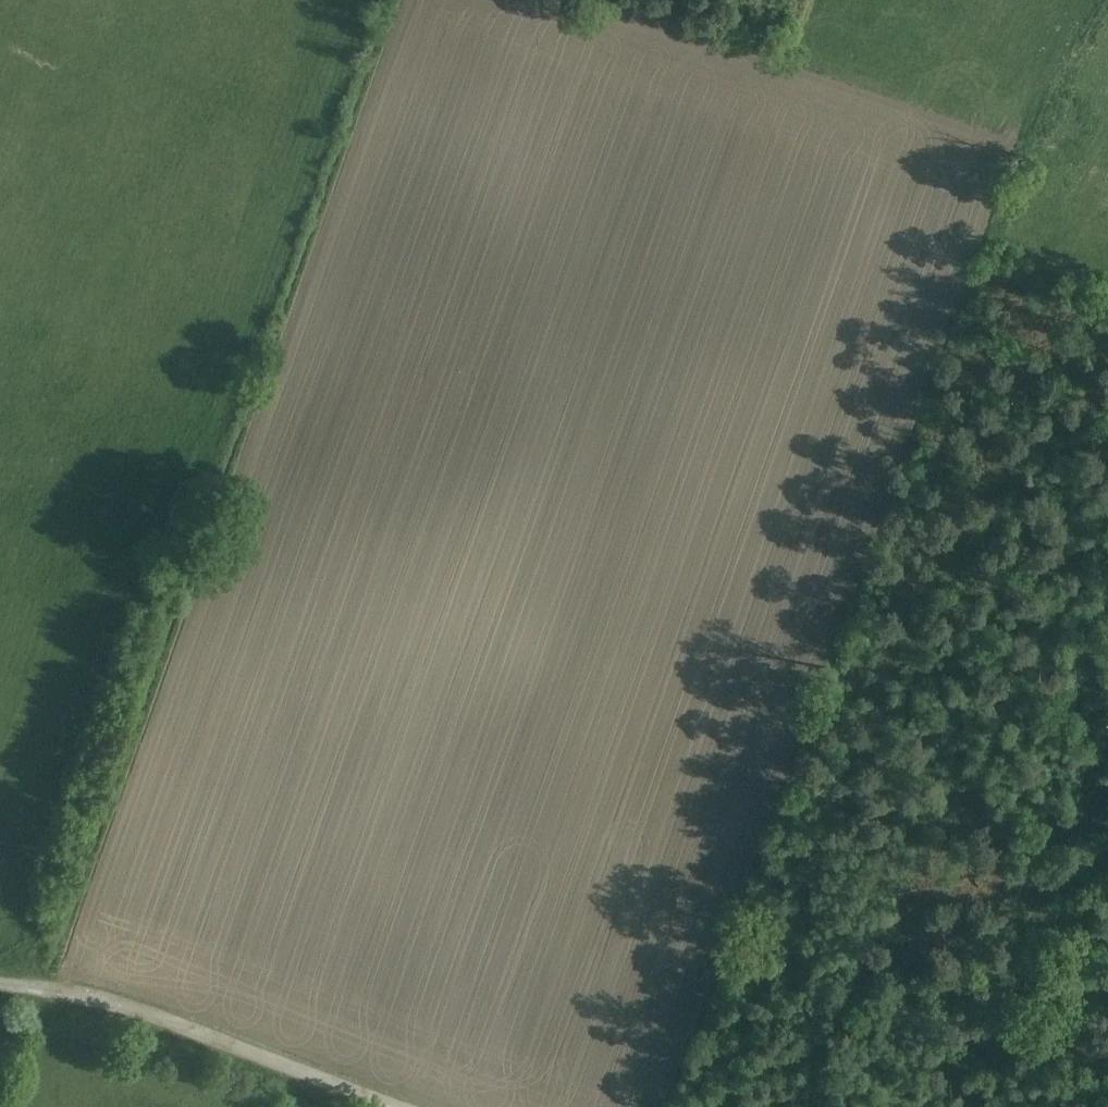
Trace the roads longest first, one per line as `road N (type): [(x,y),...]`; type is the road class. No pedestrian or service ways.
road 1 (unclassified): [(400,1106),(91,995),(0,983)]
road 2 (track): [(965,1106),(1107,722)]

